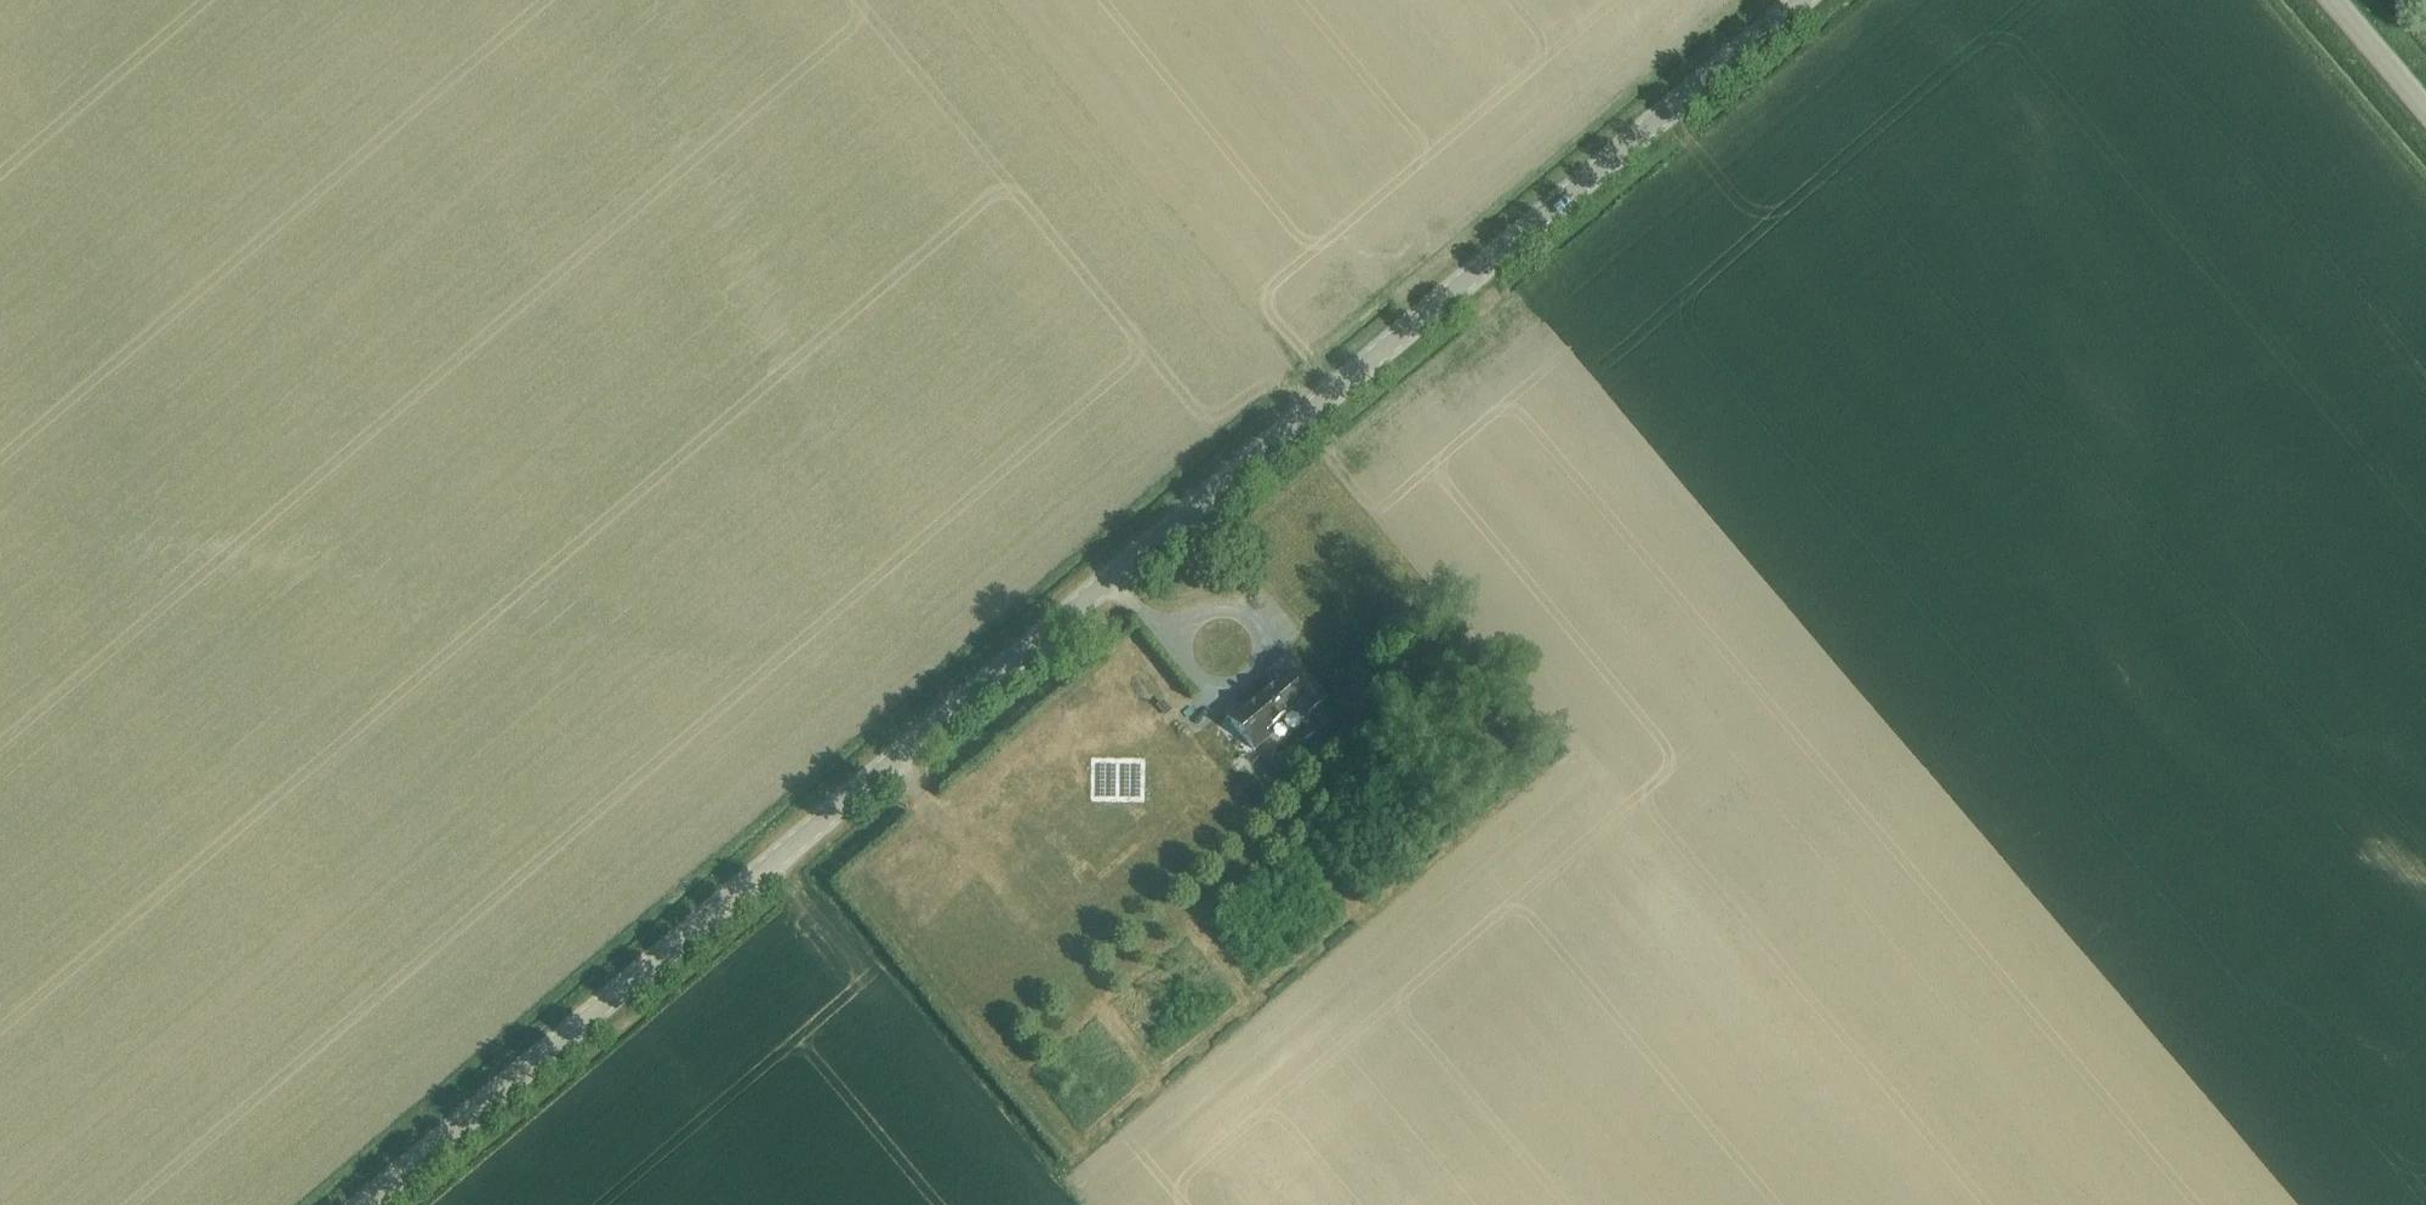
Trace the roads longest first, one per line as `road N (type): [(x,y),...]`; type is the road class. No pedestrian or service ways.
road 1 (unclassified): [(367,1204),(1805,0)]
road 2 (unclassified): [(2425,114),(2330,0)]

